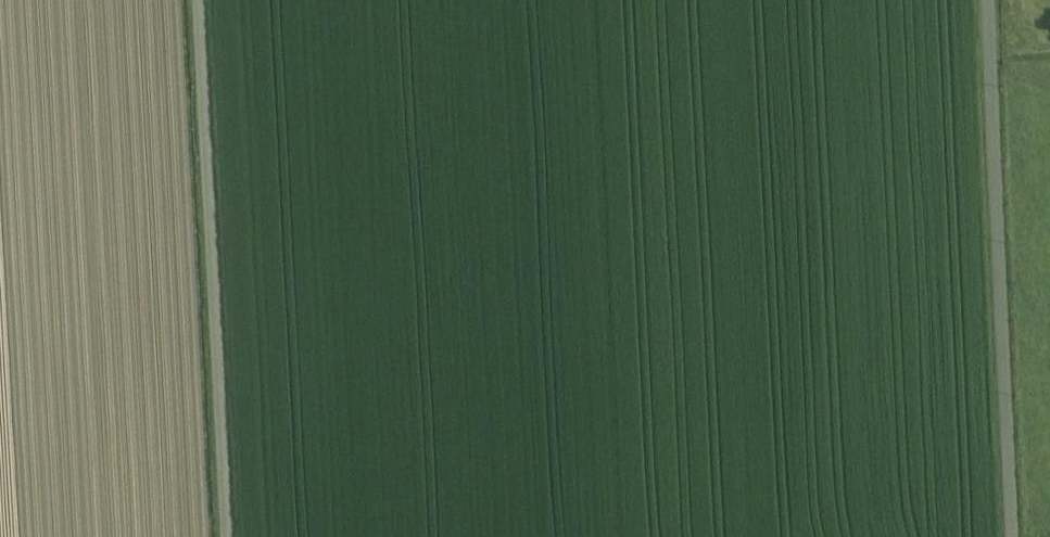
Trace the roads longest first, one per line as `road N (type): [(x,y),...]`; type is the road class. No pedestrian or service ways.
road 1 (unclassified): [(230,536),(200,0)]
road 2 (unclassified): [(1006,536),(991,0)]

